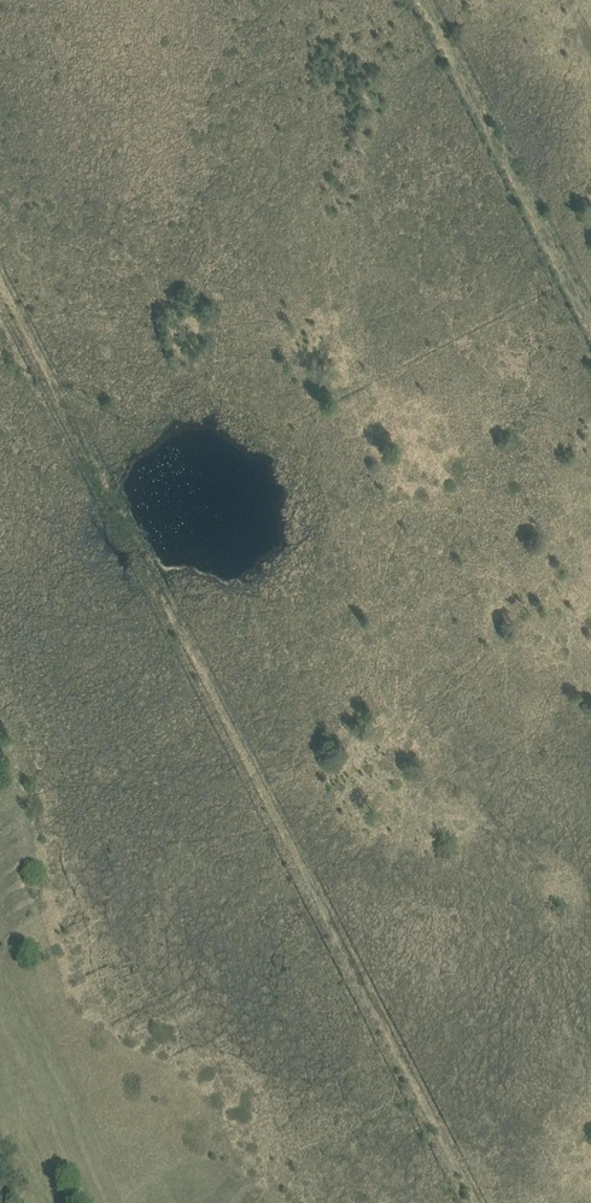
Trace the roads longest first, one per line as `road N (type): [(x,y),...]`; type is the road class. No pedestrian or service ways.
road 1 (track): [(427,0),(590,315)]

